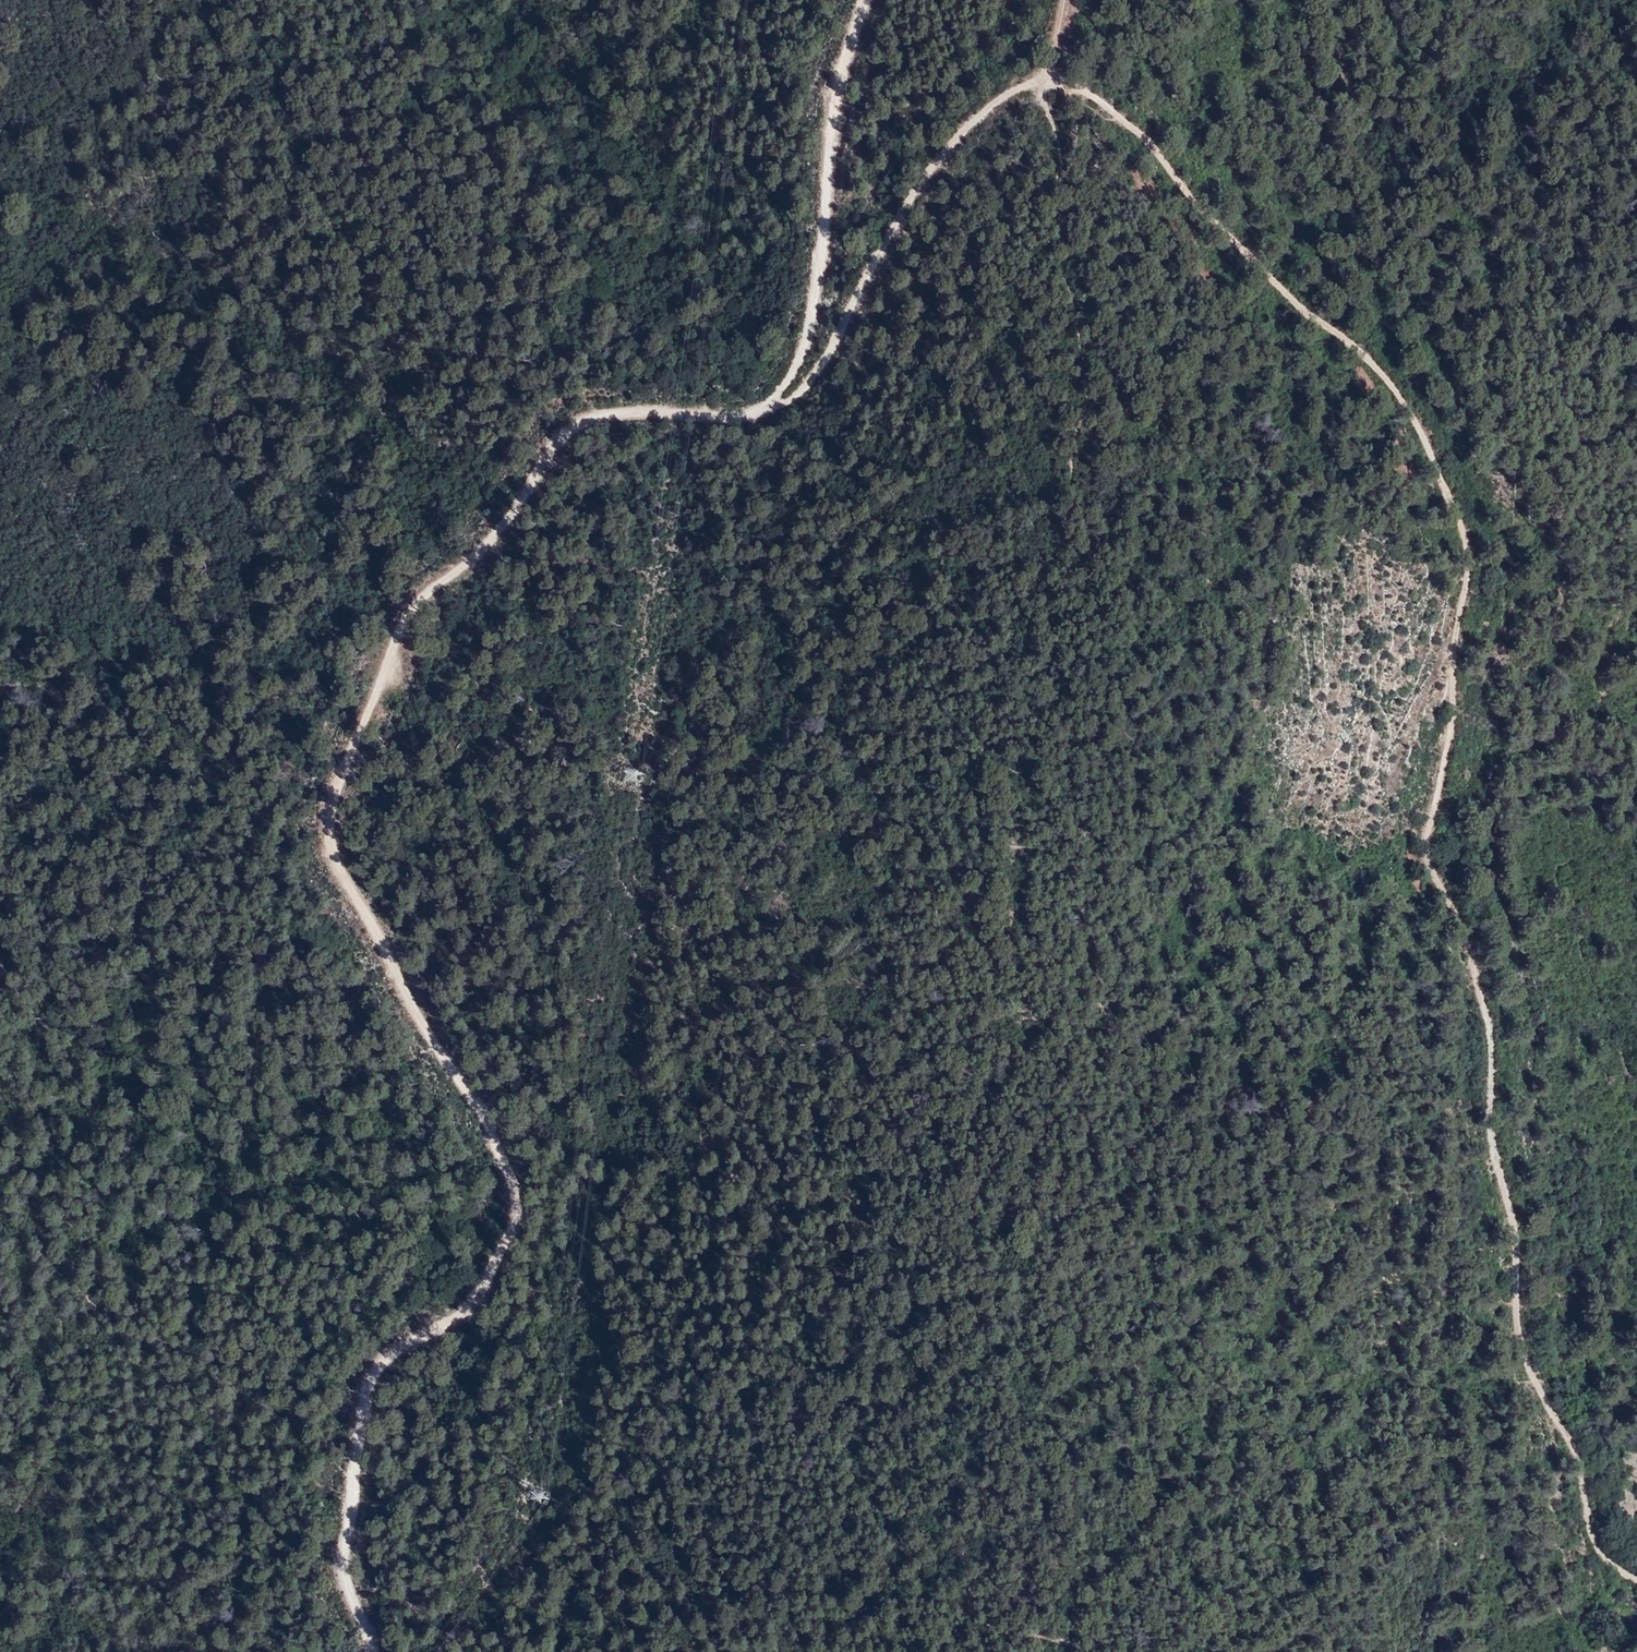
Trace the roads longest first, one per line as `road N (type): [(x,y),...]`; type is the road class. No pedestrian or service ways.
road 1 (track): [(1636,1579),(1598,1551),(1573,1447),(1523,1341),(1490,1020),(1436,867),(1432,827),(1454,732),(1472,550),(1383,373),(1259,266),(1134,128),(1053,81),(1016,90),(984,113),(894,234),(820,371),(765,409)]
road 2 (unclassified): [(765,409),(701,420),(589,417),(480,550),(395,633),(334,796),(328,848),(394,982),(479,1113),(505,1173),(510,1228),(484,1284),(386,1366),(360,1431),(345,1568),(368,1651)]
road 3 (track): [(864,0),(824,185),(824,261),(810,332),(765,409)]

